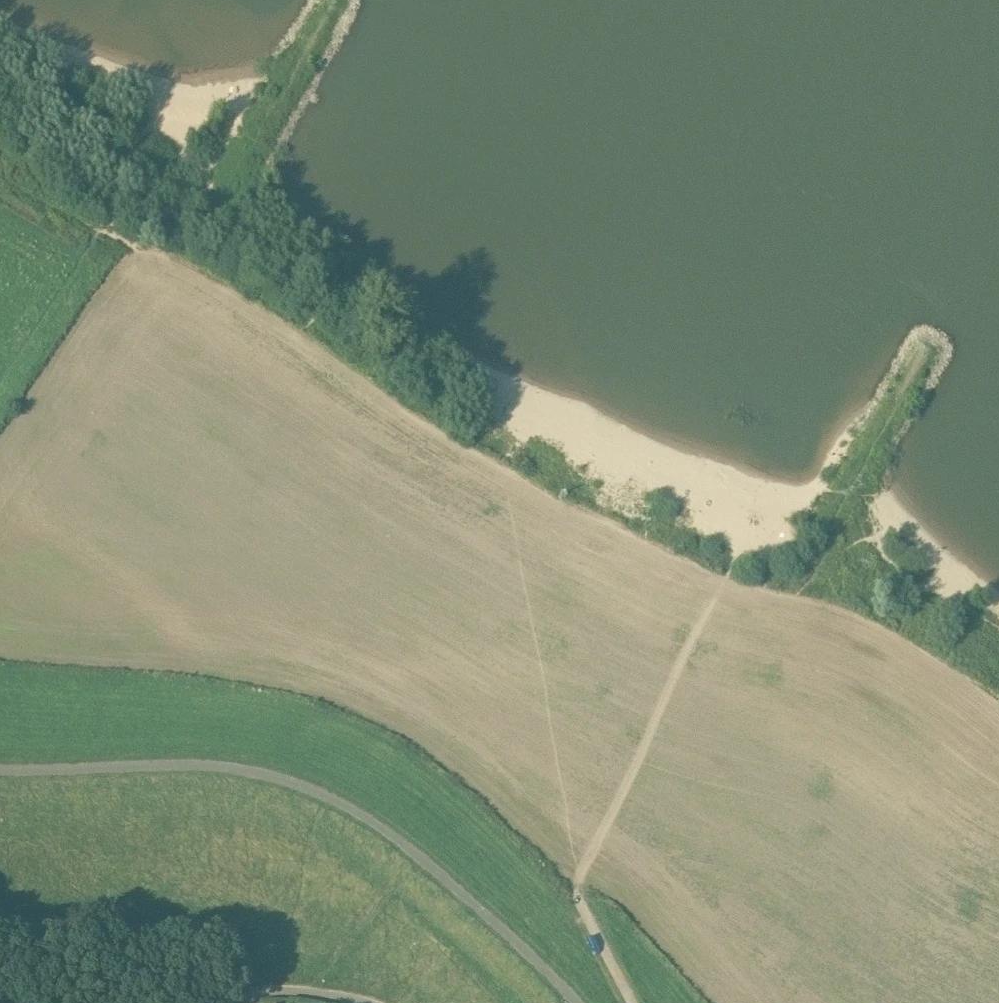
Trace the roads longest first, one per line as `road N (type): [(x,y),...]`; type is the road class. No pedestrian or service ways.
road 1 (residential): [(368,1002),(308,992),(250,992),(226,1002)]
road 2 (track): [(633,1002),(577,887)]

